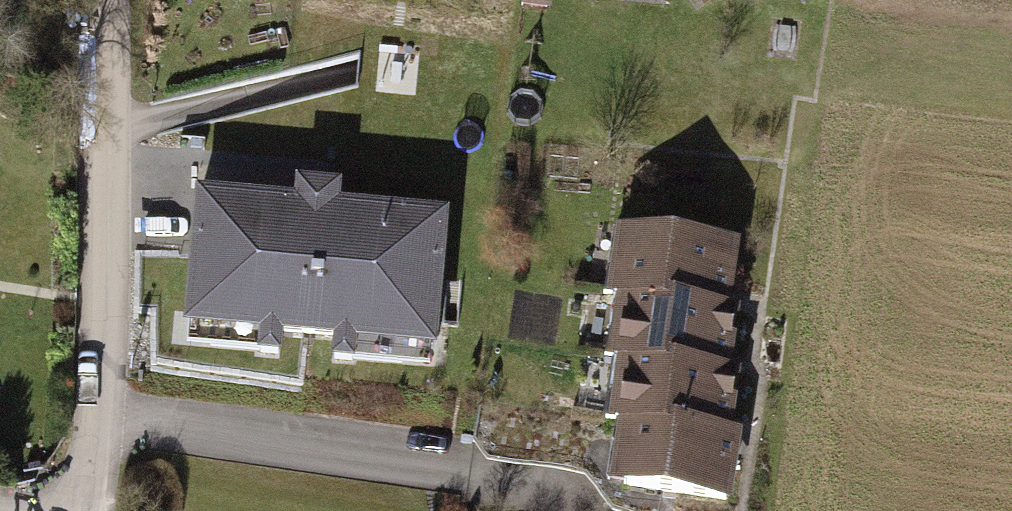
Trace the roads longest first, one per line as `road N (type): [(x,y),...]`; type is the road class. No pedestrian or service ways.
road 1 (residential): [(103,418),(125,111),(100,1)]
road 2 (residential): [(103,418),(470,473)]

